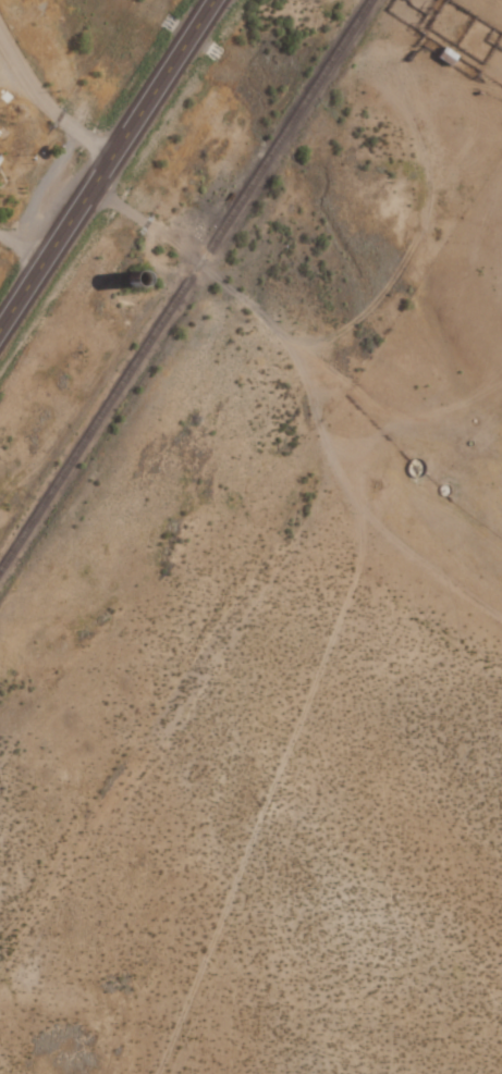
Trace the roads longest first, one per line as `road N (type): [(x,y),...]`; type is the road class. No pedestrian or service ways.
road 1 (residential): [(0,999),(144,817),(330,527),(319,394)]
road 2 (track): [(501,368),(319,394),(101,170)]
road 3 (residential): [(319,394),(377,353),(414,268),(450,138),(474,84),(501,48)]
road 4 (primary): [(0,325),(212,0)]
road 5 (track): [(330,527),(429,565),(501,625)]
road 6 (residential): [(101,170),(0,7)]

